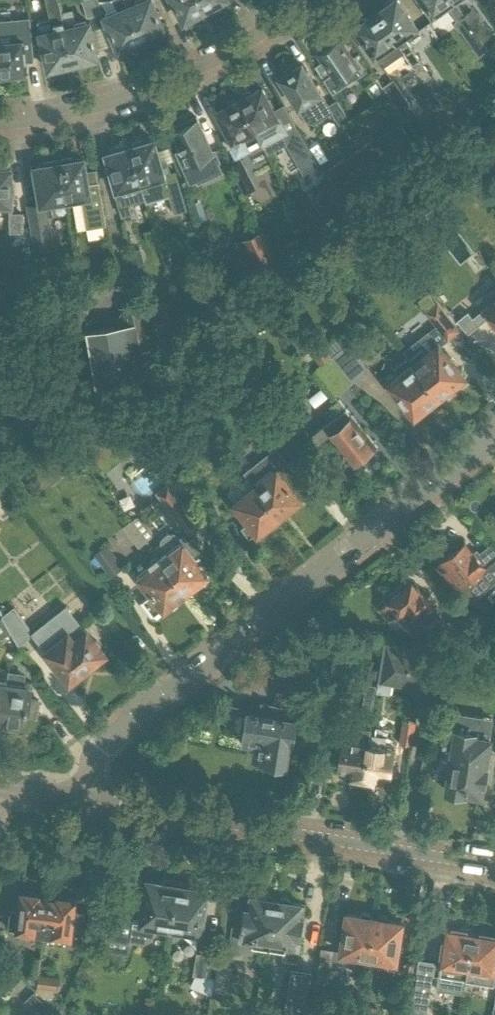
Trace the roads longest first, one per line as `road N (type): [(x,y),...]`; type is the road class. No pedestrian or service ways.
road 1 (residential): [(88,801),(101,748),(494,434)]
road 2 (residential): [(494,867),(88,801)]
road 3 (residential): [(0,120),(101,103),(193,70),(317,0)]

